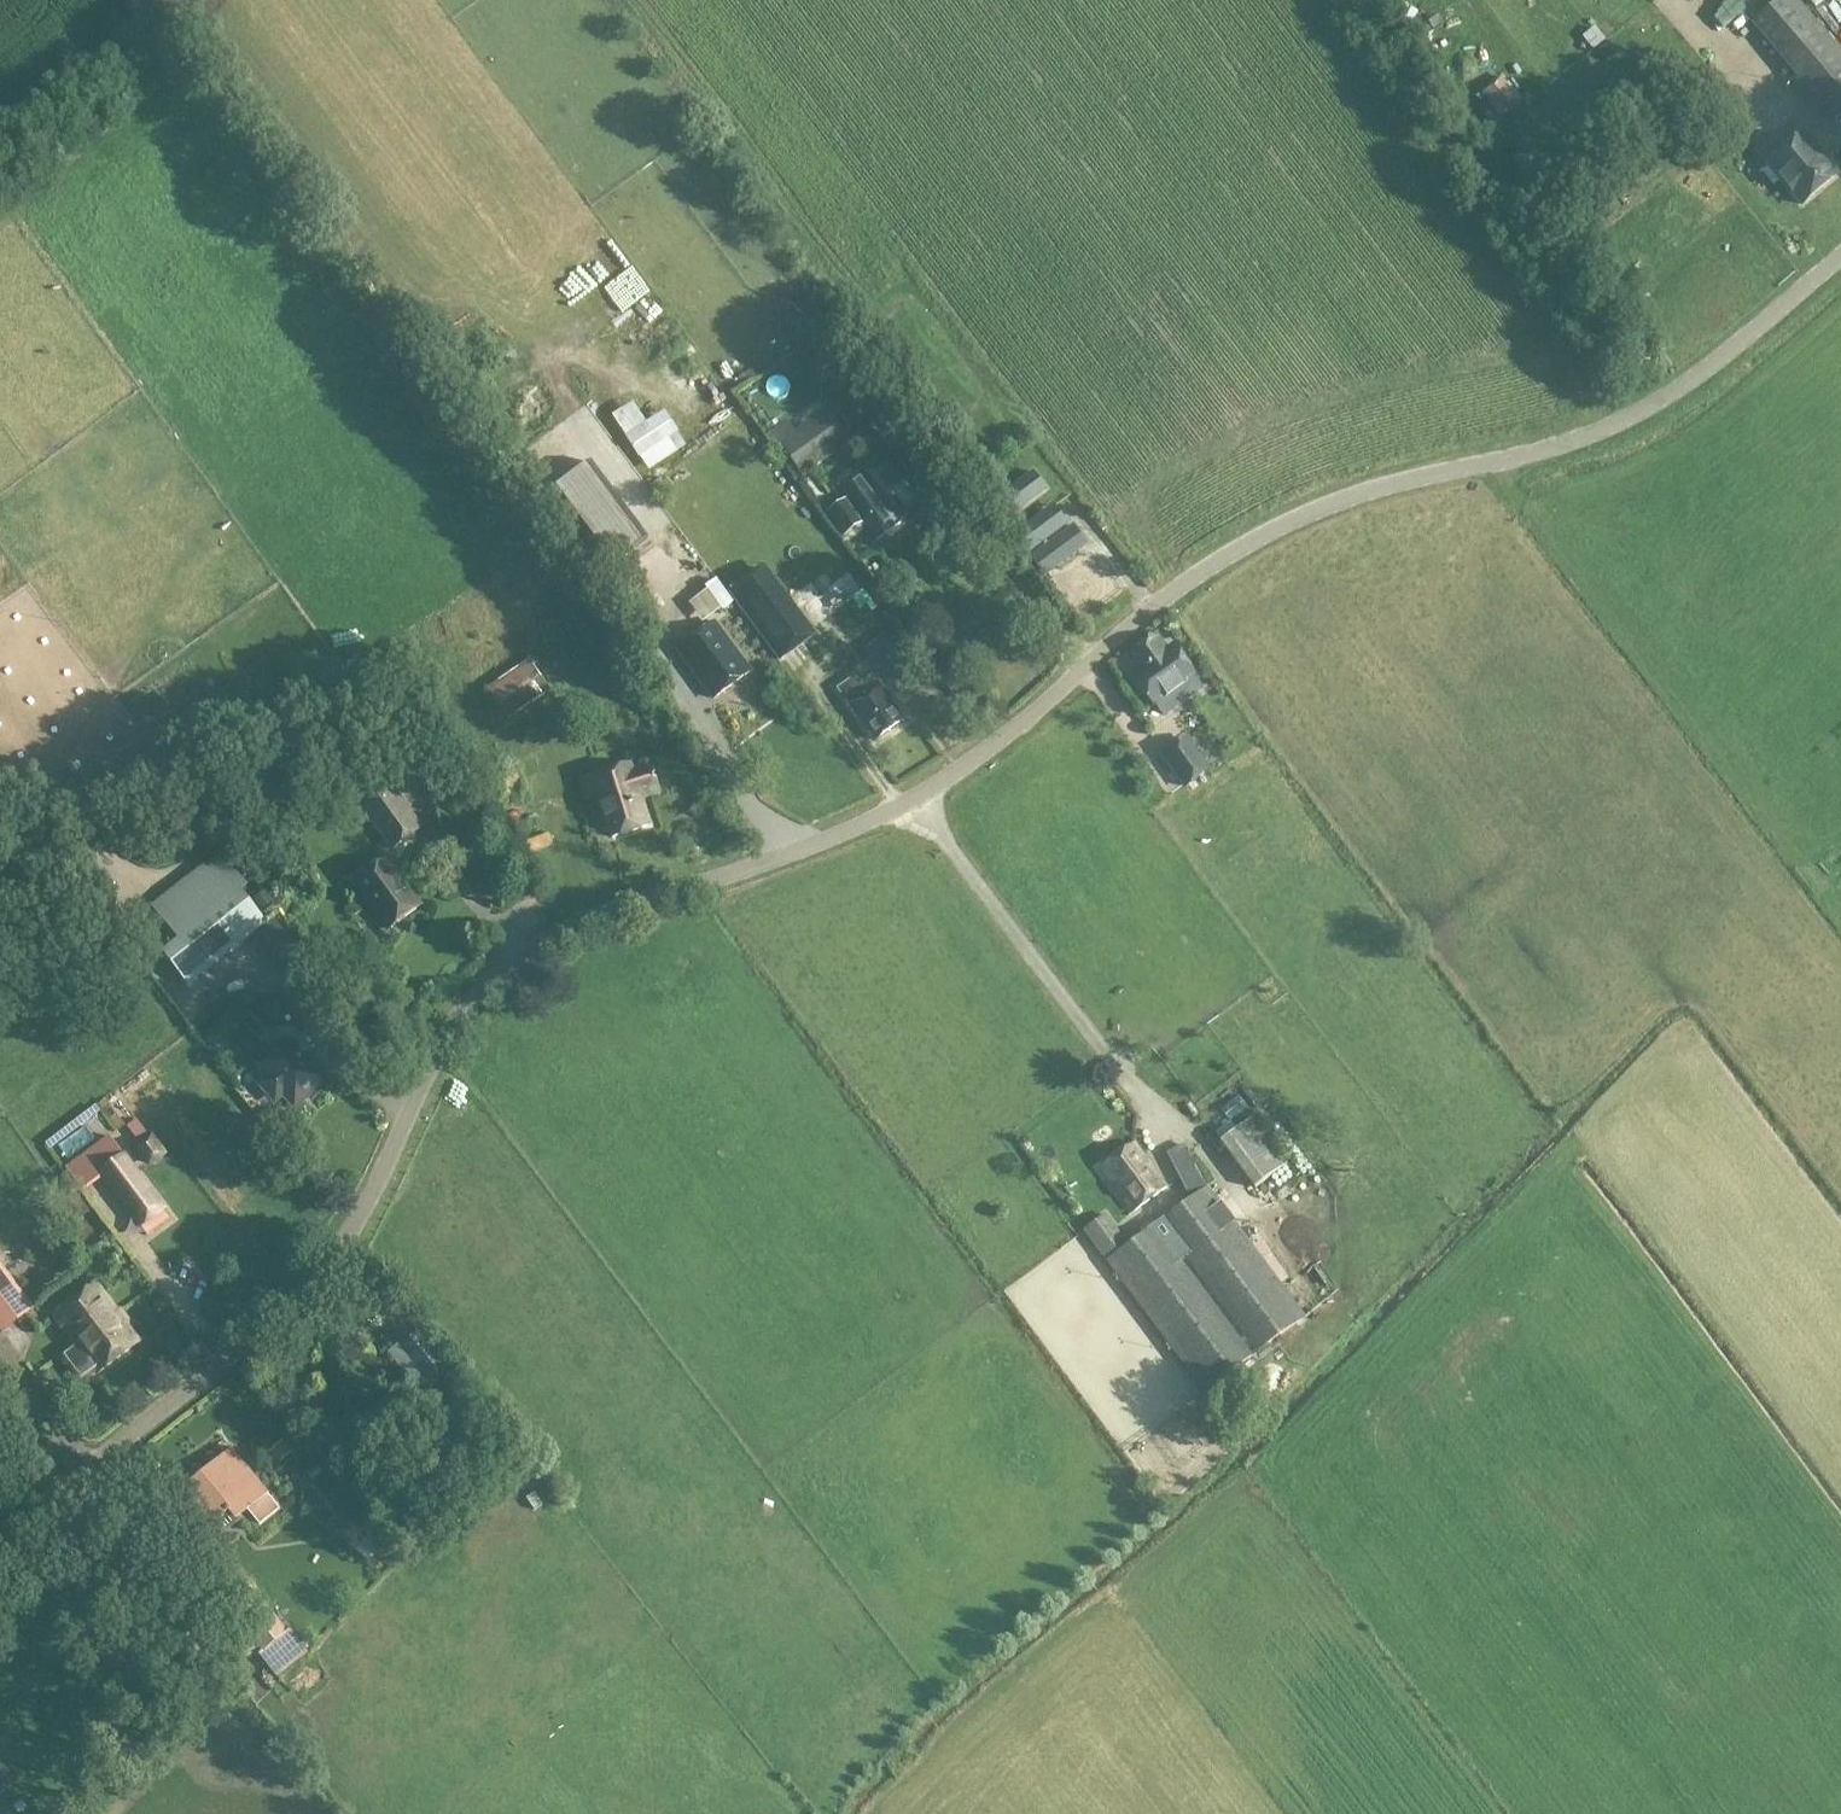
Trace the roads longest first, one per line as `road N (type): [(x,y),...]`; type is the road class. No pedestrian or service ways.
road 1 (unclassified): [(0,1540),(310,1286),(365,1207),(455,1025),(511,966),(566,932),(803,848),(941,784),(1166,598),(1312,514),(1557,446),(1660,402),(1840,257)]
road 2 (track): [(84,1473),(0,1362)]

